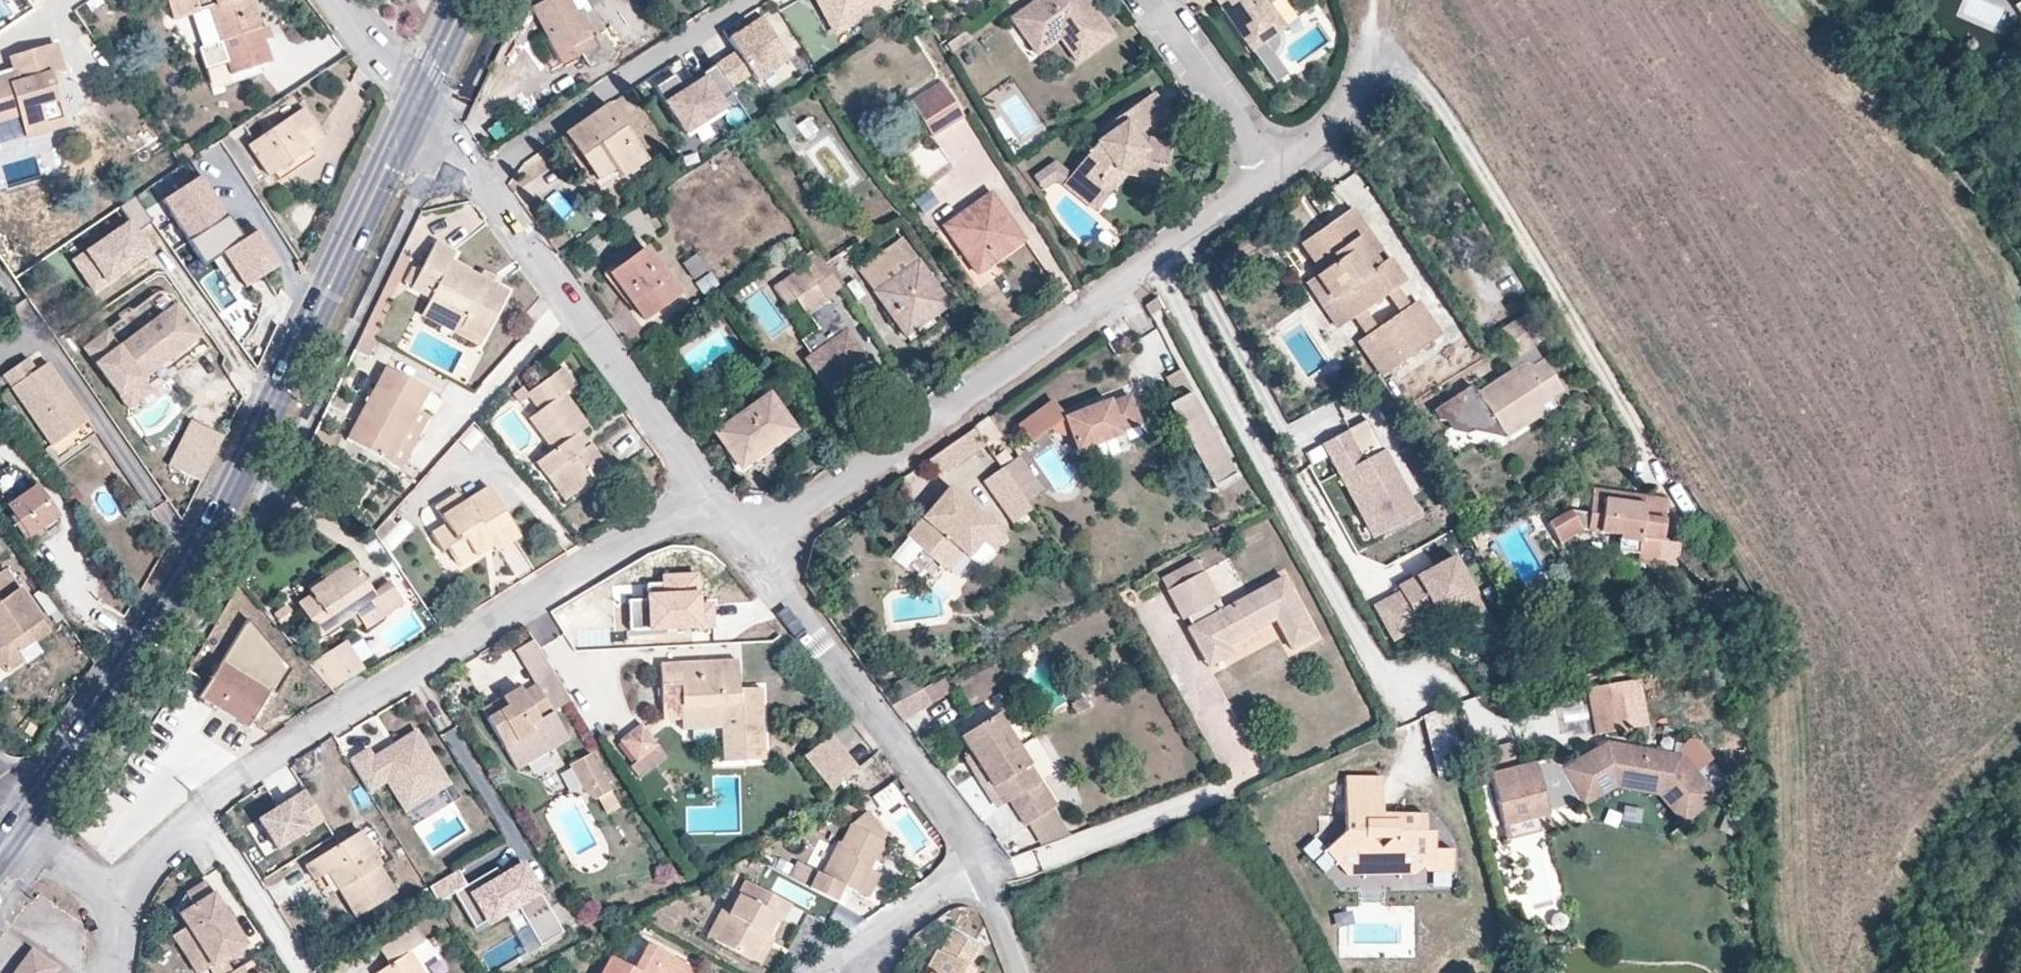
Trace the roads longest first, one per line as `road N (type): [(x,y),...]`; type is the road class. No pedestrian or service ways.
road 1 (secondary): [(414,100),(276,403),(193,558),(111,700),(25,821)]
road 2 (residential): [(1277,173),(750,556)]
road 3 (residential): [(190,818),(375,693),(704,496)]
road 4 (track): [(1155,262),(1392,690),(1431,687)]
road 5 (residential): [(704,496),(517,229),(414,100)]
road 6 (residential): [(982,865),(750,556)]
road 7 (residential): [(1152,0),(1277,173)]
road 8 (residential): [(190,818),(301,972)]
road 9 (residential): [(830,972),(982,865)]
road 10 (residential): [(1367,53),(1340,123),(1277,173)]
road 11 (residential): [(336,0),(414,100)]
road 12 (residential): [(25,821),(54,849),(125,890)]

